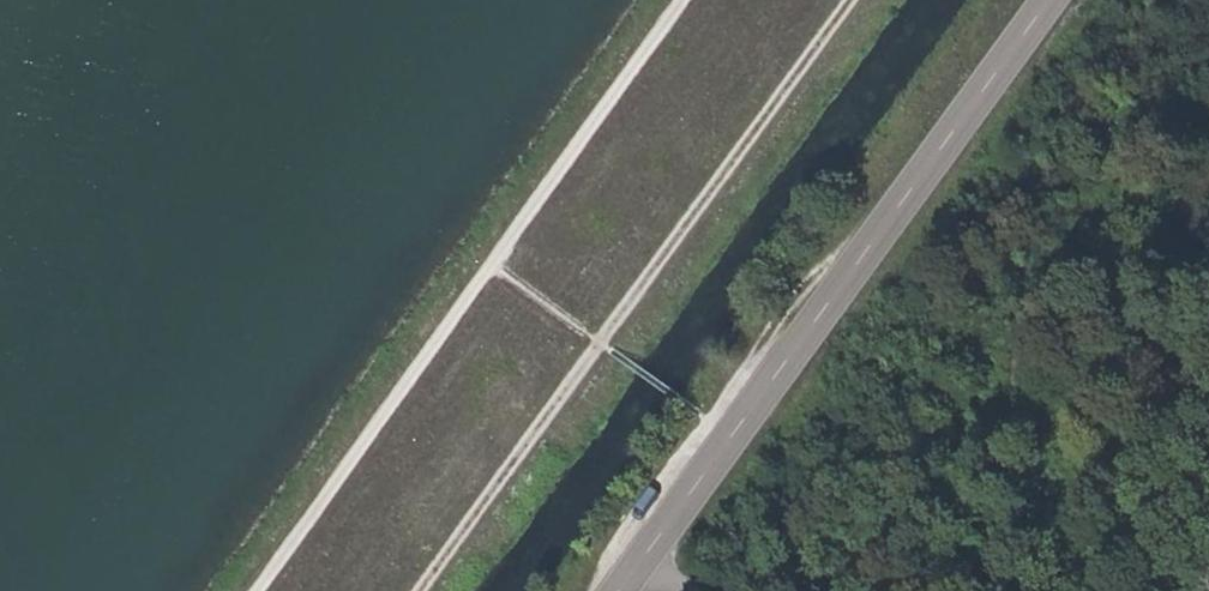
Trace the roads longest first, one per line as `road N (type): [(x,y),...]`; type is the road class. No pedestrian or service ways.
road 1 (track): [(848,0),(415,590)]
road 2 (tertiary): [(1046,0),(622,590)]
road 3 (track): [(486,268),(259,590)]
road 4 (track): [(680,0),(486,268)]

